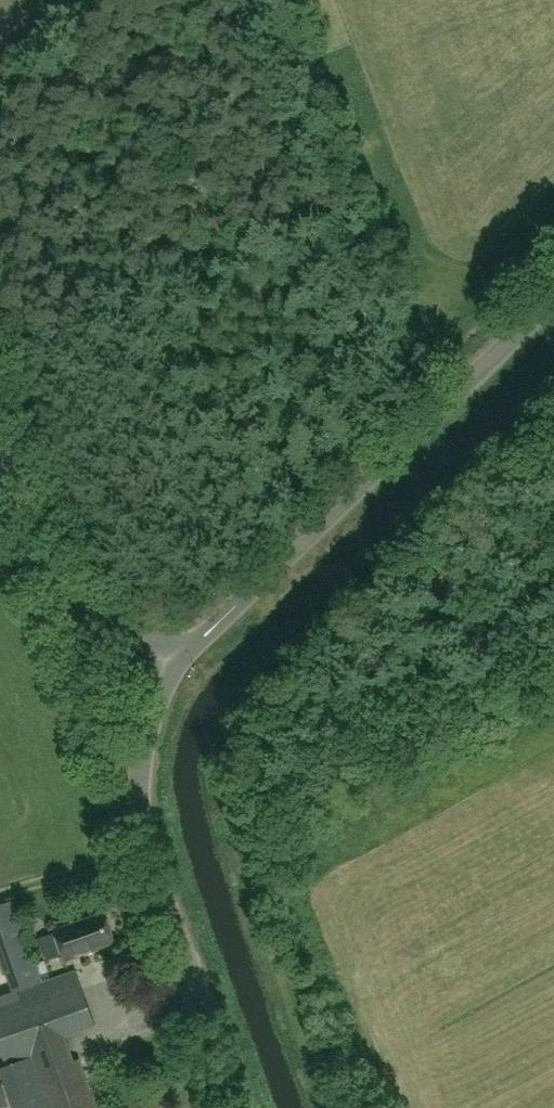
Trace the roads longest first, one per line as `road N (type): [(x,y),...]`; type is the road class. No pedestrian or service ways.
road 1 (track): [(553,399),(261,687),(226,751),(228,827),(334,1107)]
road 2 (unclassified): [(174,662),(553,297)]
road 3 (unclassified): [(245,1107),(153,834),(144,772),(174,662)]
road 4 (unclassified): [(174,662),(91,625),(59,600),(0,442)]

